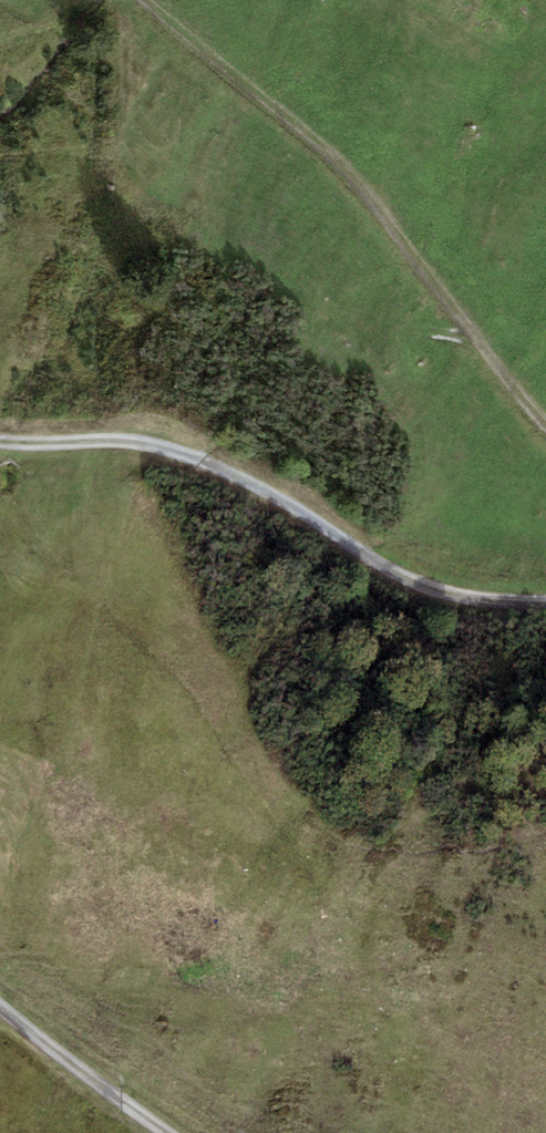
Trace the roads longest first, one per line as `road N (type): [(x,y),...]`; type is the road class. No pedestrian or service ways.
road 1 (track): [(143,0),(354,181),(545,424)]
road 2 (track): [(0,447),(153,446),(271,495),(351,544),(482,603),(545,604)]
road 3 (track): [(169,1132),(0,1001)]

